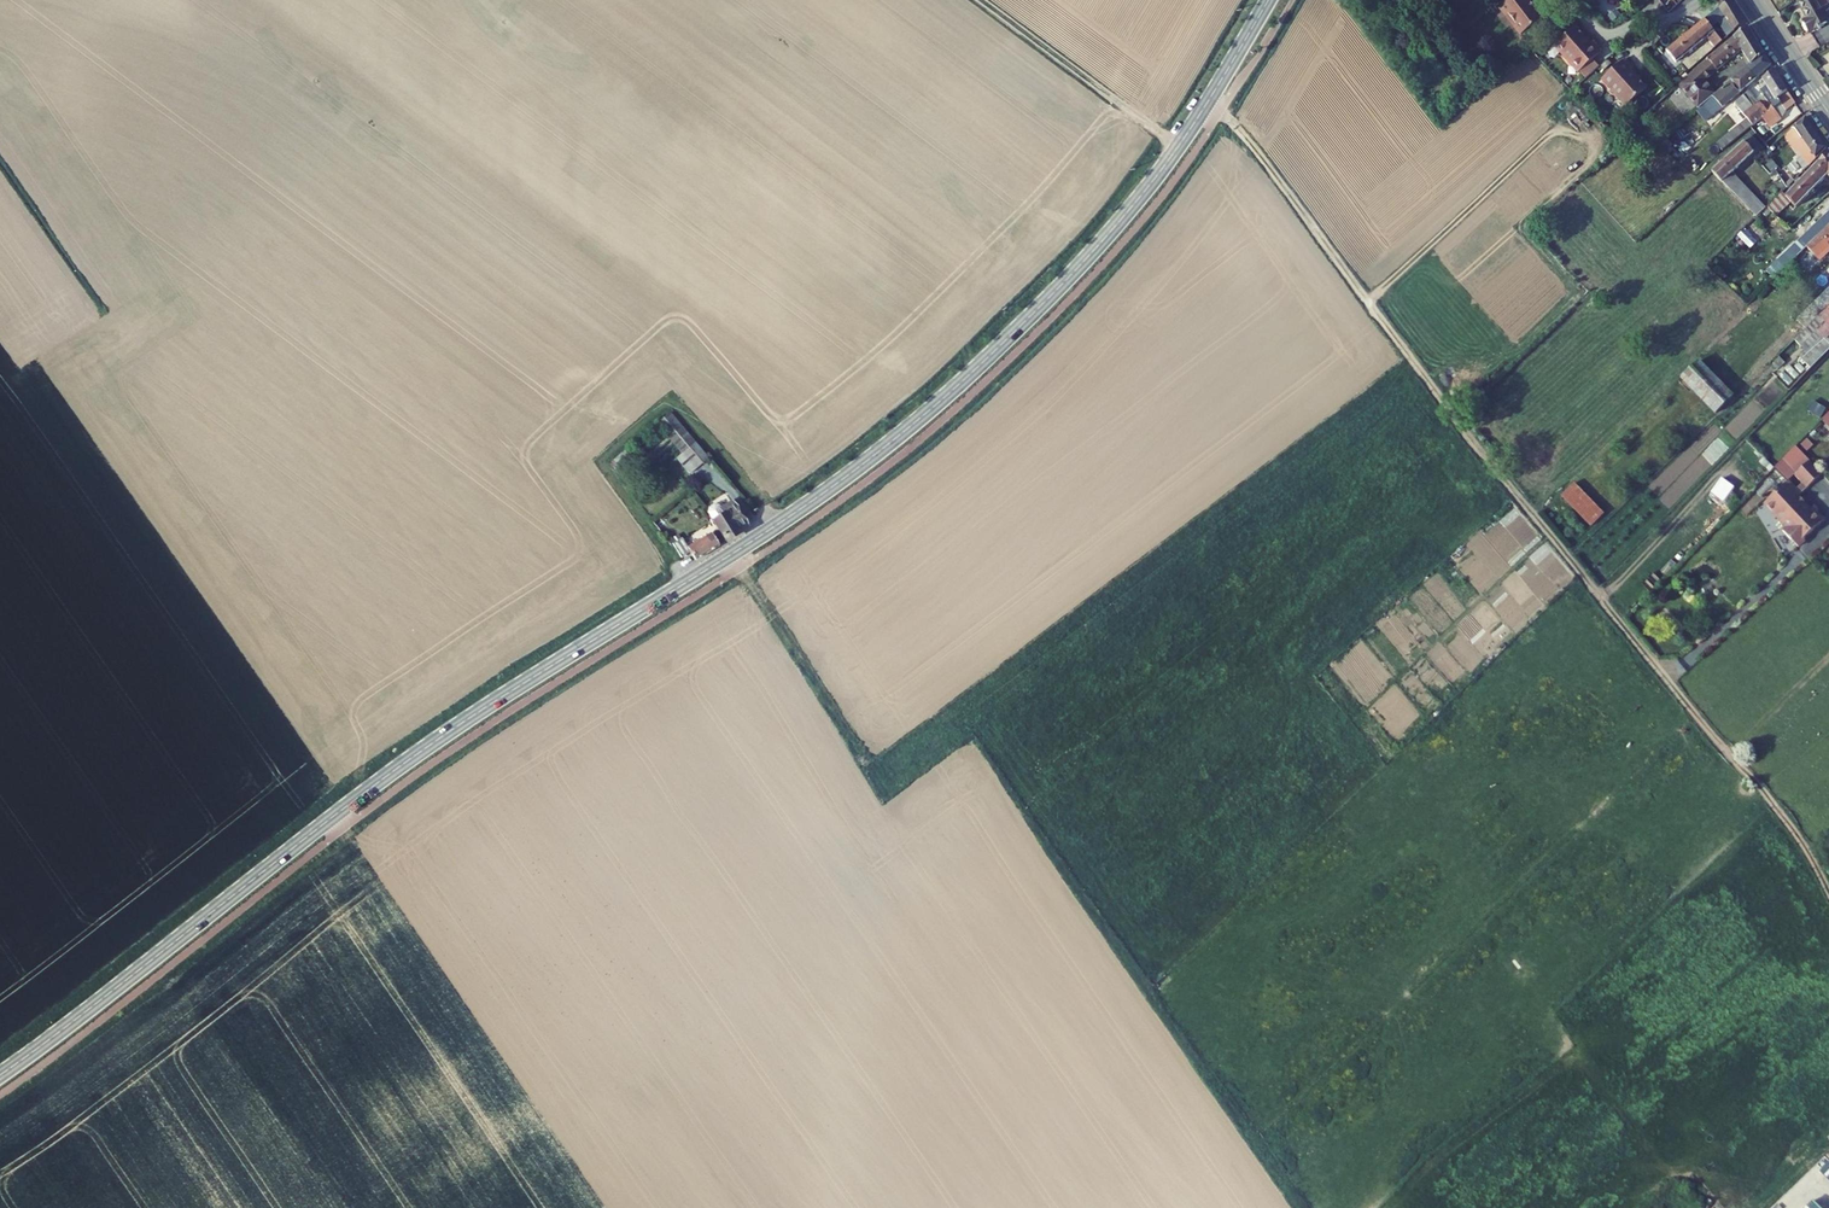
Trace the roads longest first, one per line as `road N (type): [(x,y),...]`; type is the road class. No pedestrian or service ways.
road 1 (tertiary): [(1269,0),(1147,189),(942,400),(800,509),(430,745),(0,1075)]
road 2 (track): [(1208,103),(1256,148),(1437,396),(1781,813),(1828,890)]
road 3 (secondary): [(1750,0),(1828,114)]

